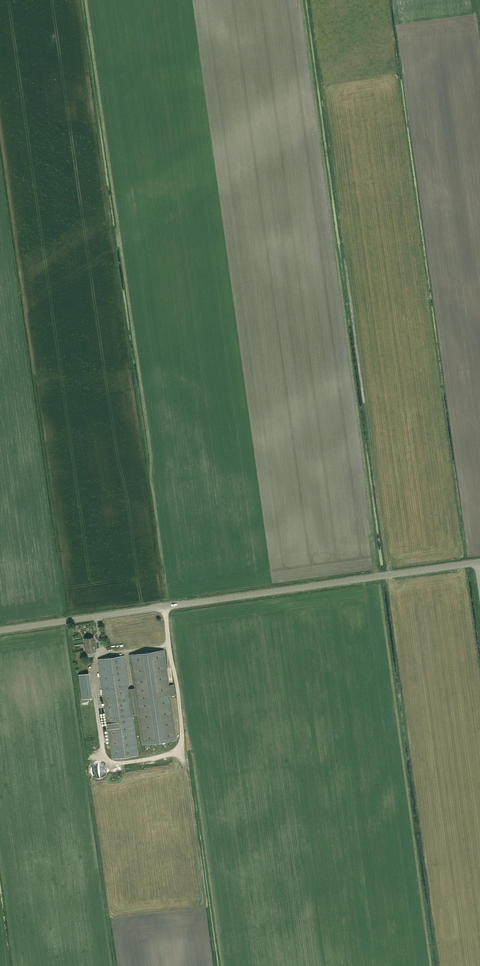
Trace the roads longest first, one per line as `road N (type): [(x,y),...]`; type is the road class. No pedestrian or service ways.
road 1 (unclassified): [(0,630),(479,561)]

